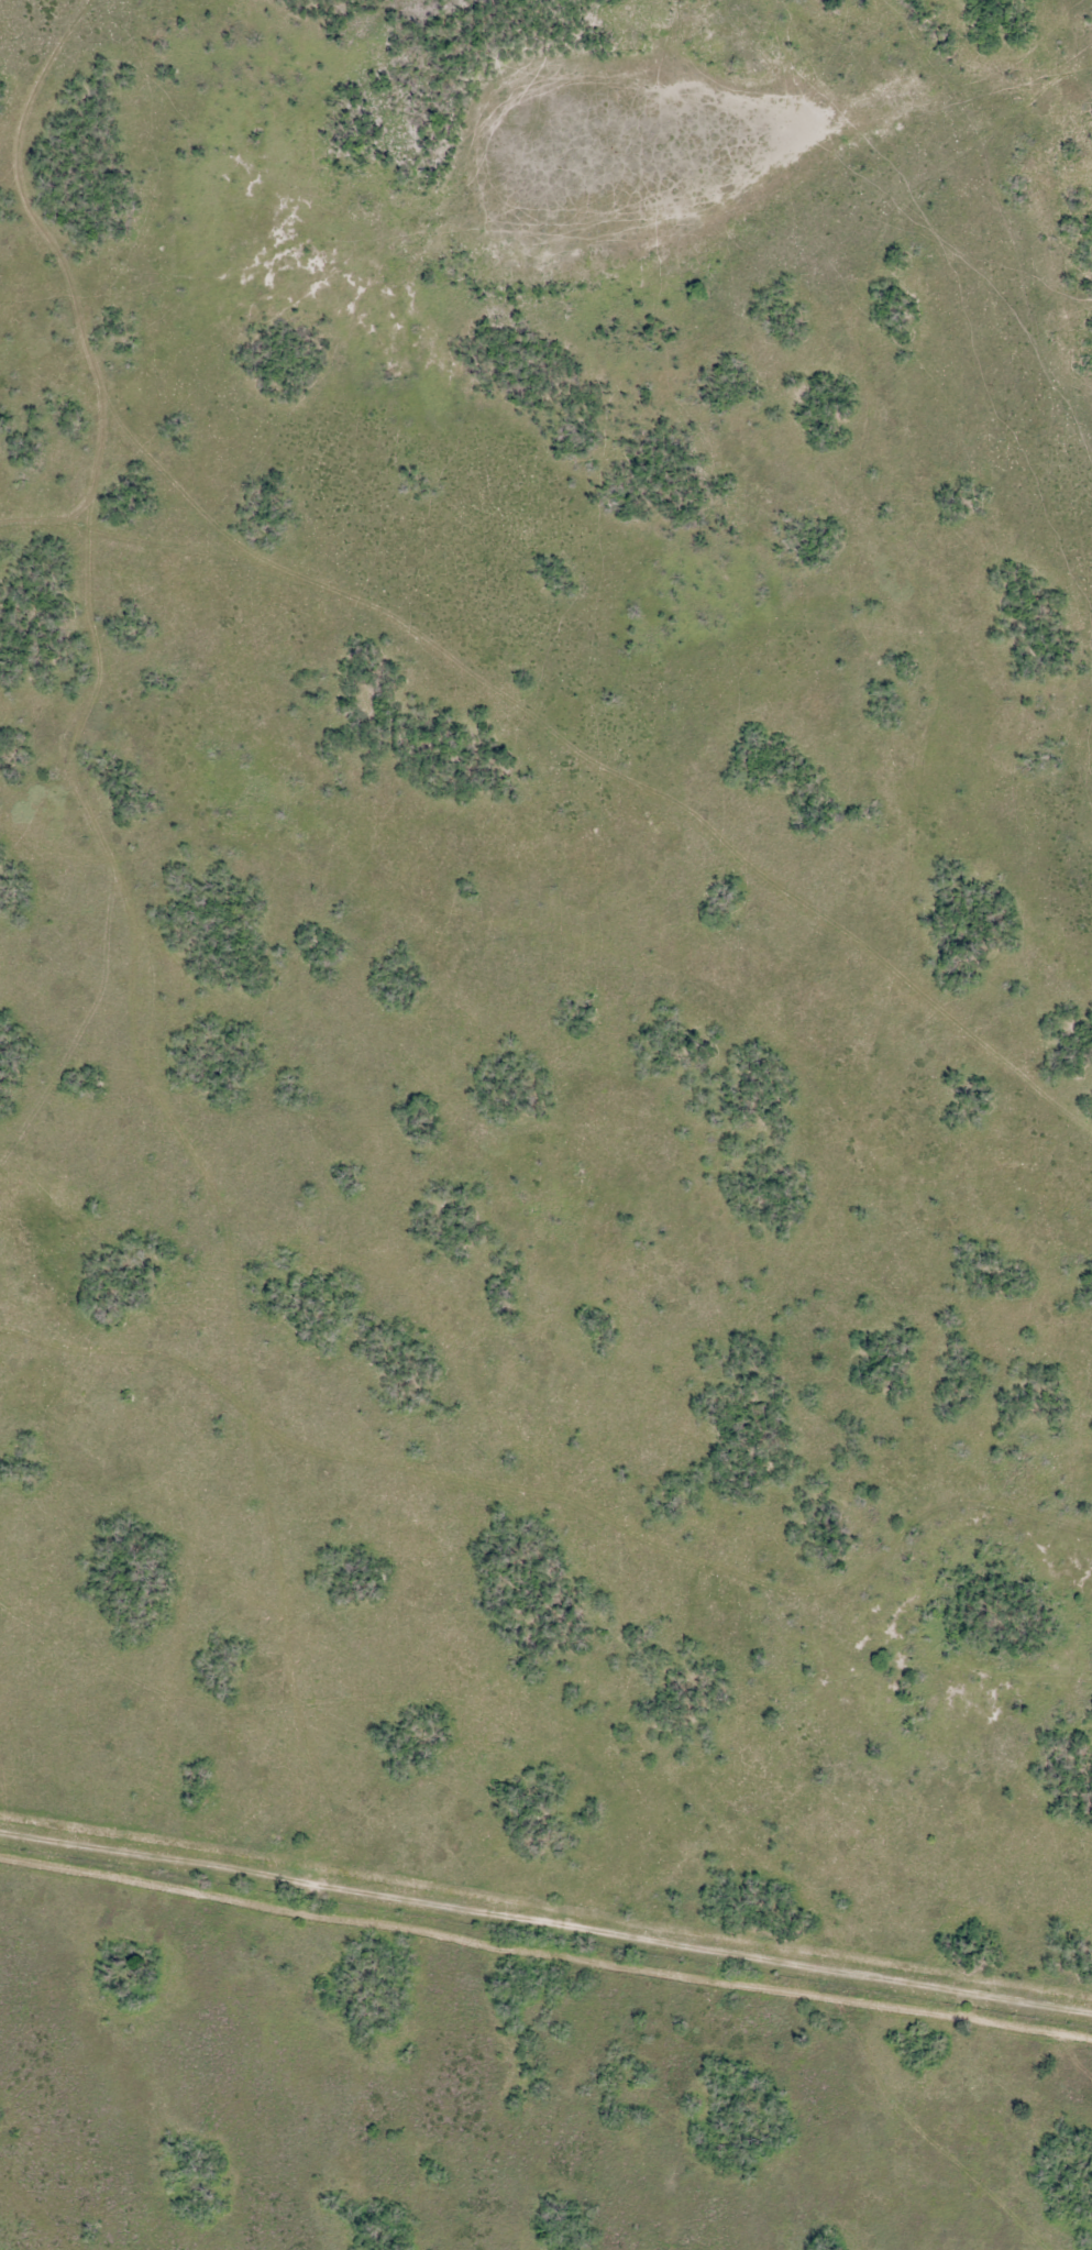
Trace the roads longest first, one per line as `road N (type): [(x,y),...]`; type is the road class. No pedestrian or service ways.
road 1 (residential): [(1091,1996),(0,1814)]

